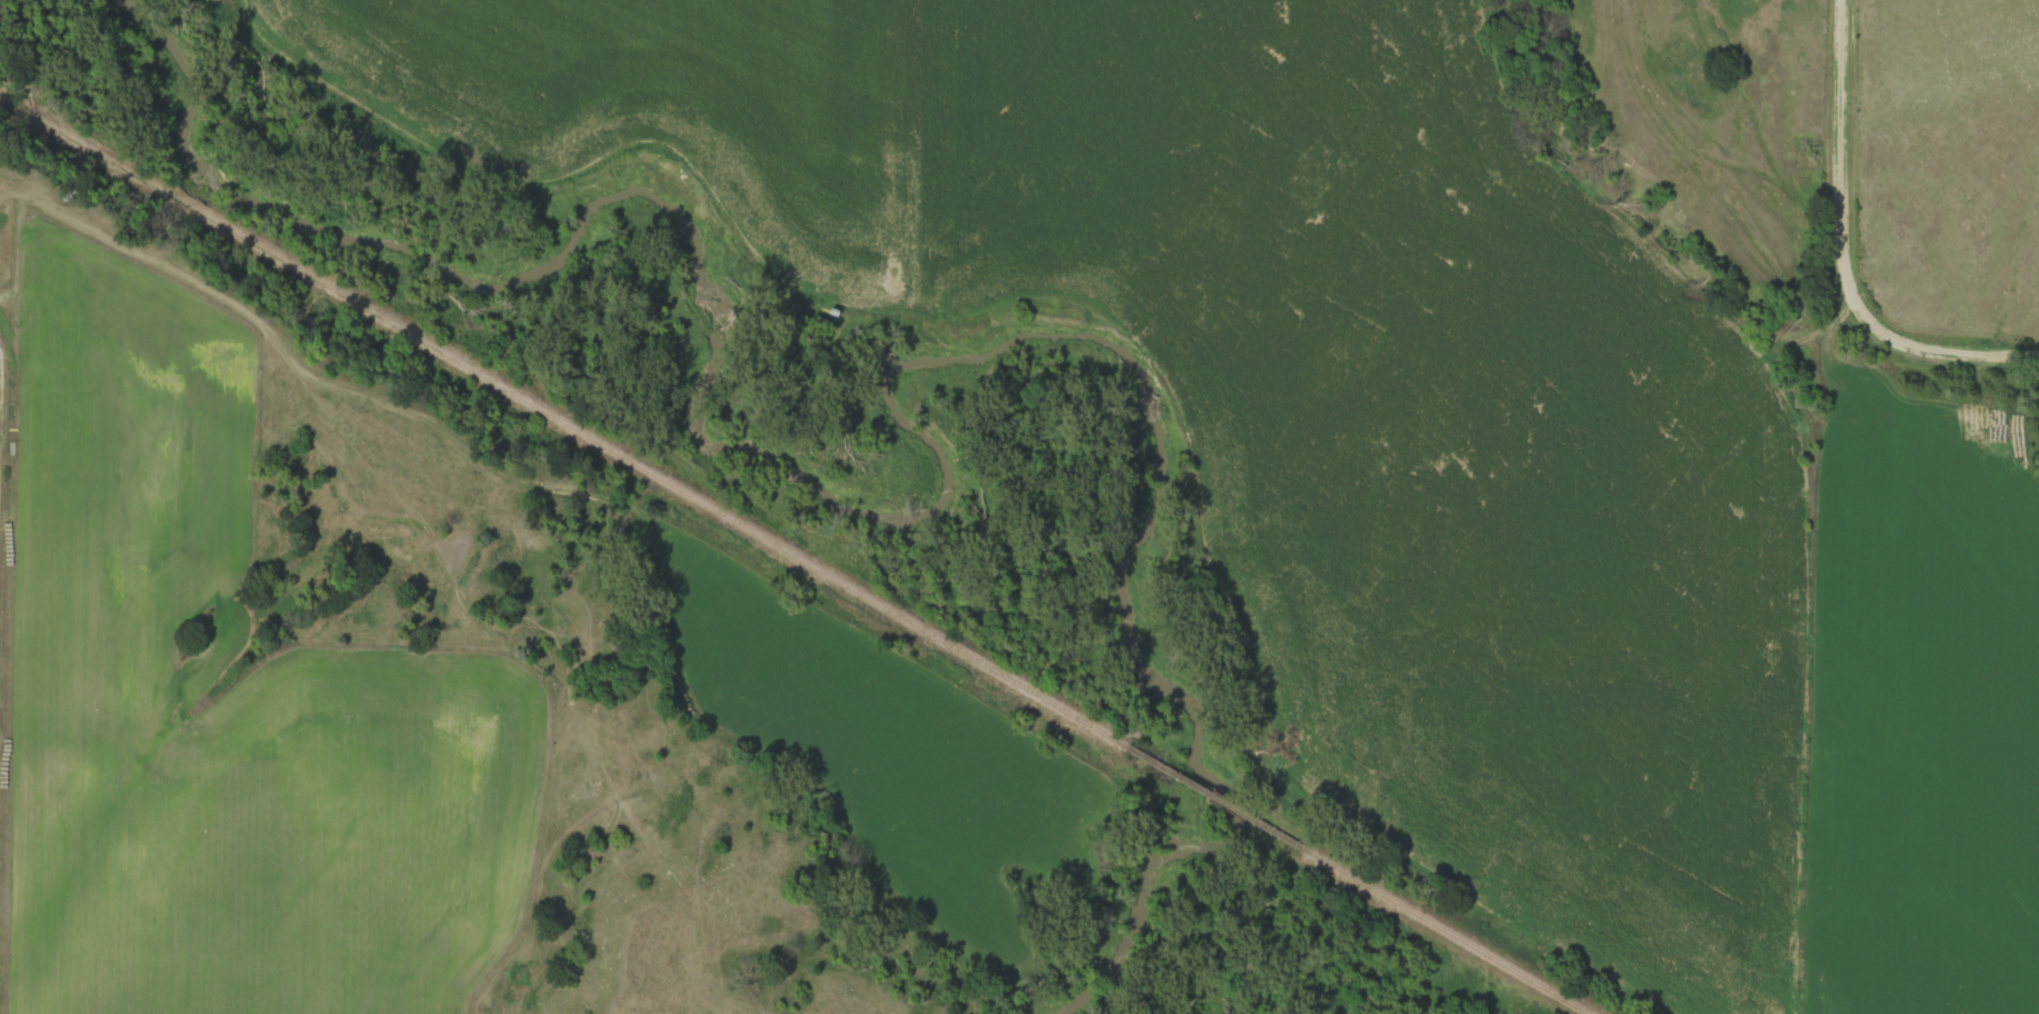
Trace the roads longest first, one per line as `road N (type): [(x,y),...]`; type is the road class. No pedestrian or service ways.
road 1 (residential): [(1840,0),(1840,258)]

